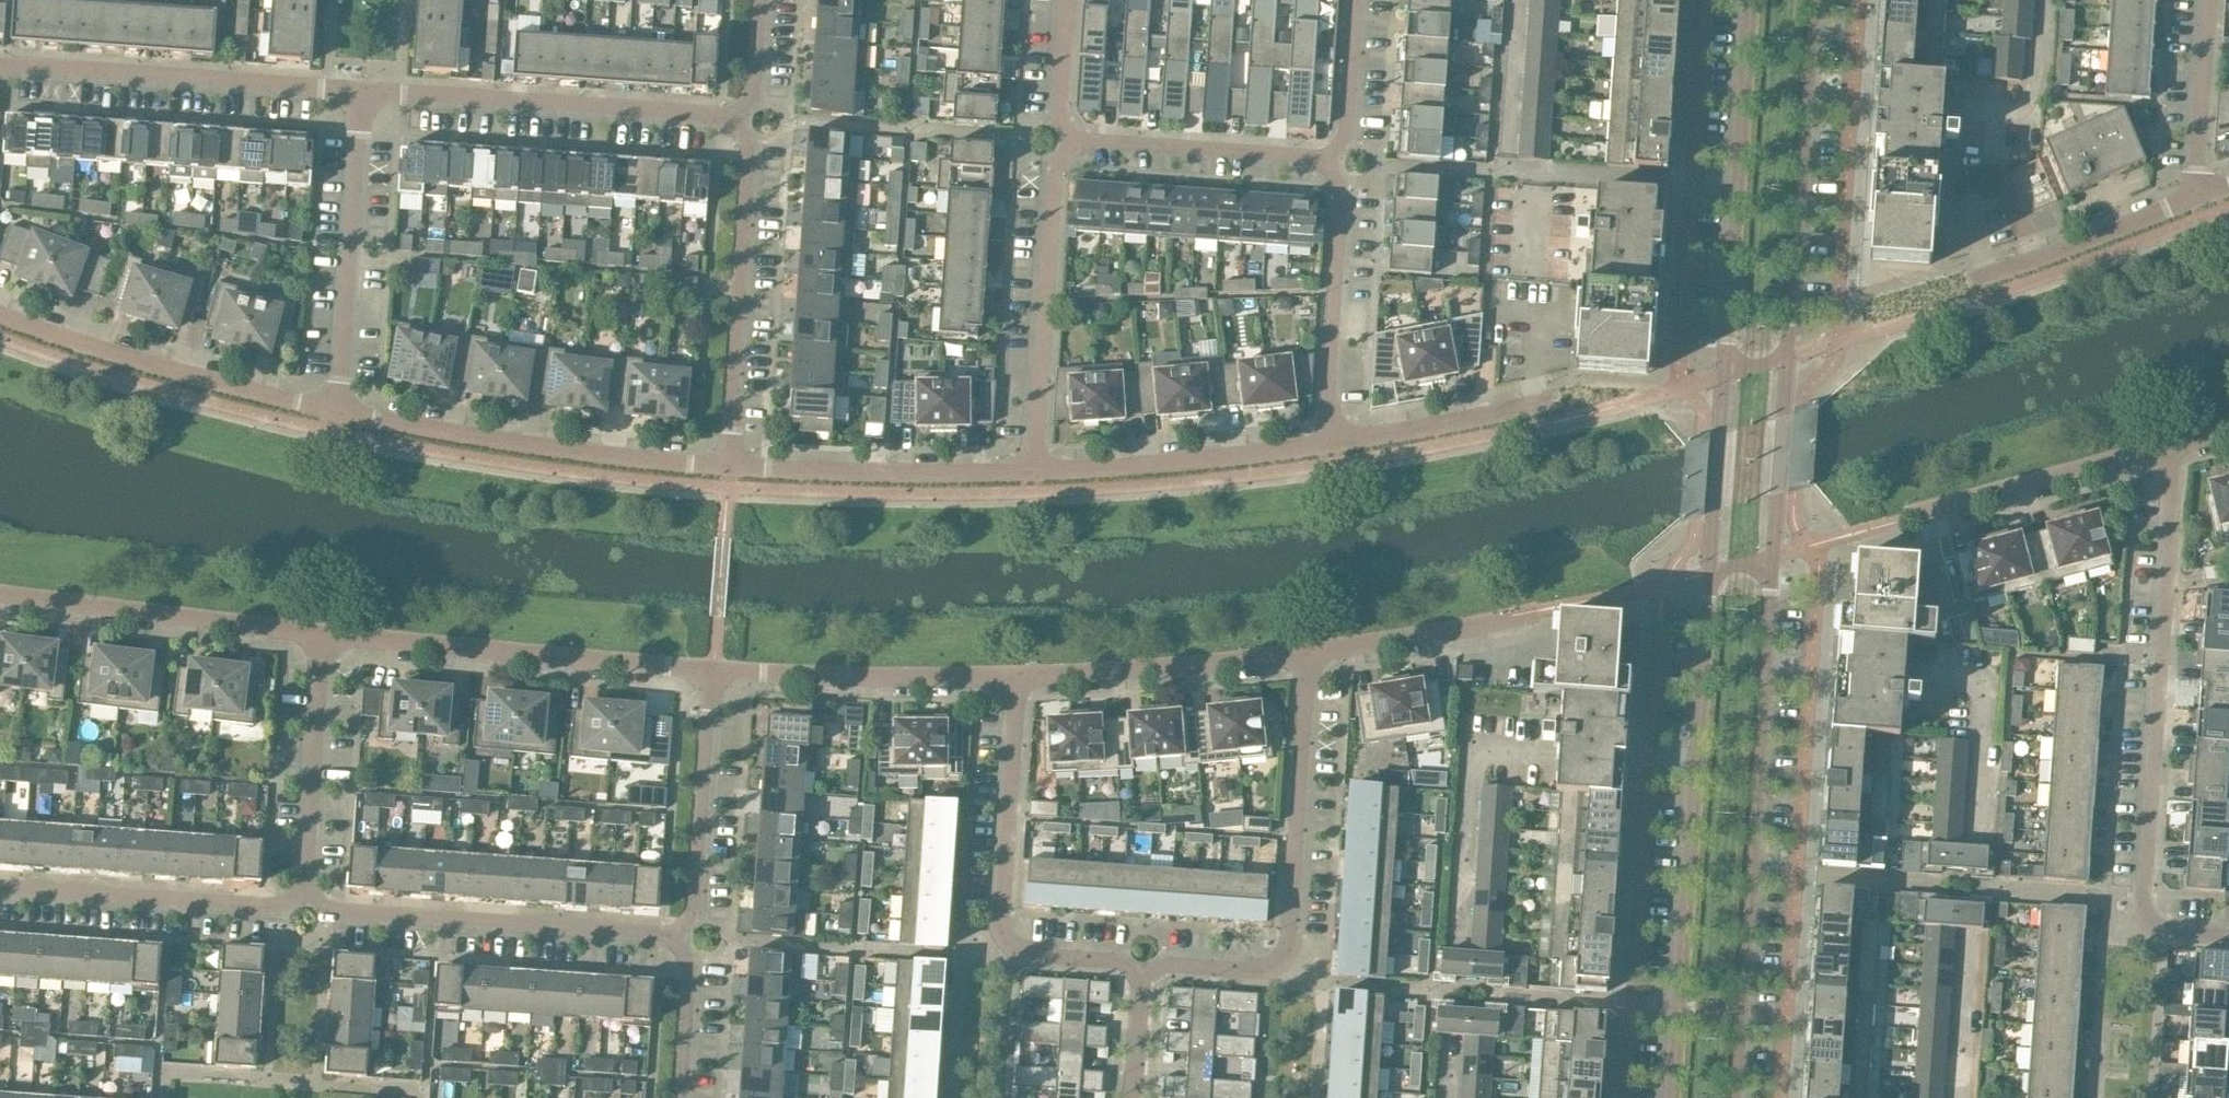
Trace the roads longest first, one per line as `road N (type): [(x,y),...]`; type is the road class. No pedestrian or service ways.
road 1 (residential): [(1752,0),(1709,572)]
road 2 (residential): [(2228,934),(2163,929),(2145,914),(2140,896),(2172,473),(2164,446)]
road 3 (residential): [(1773,556),(1812,0)]
road 4 (residential): [(1732,1097),(1773,556)]
road 5 (residential): [(1709,572),(1673,1097)]
road 6 (residential): [(1140,976),(1166,964),(1266,971),(1291,943),(1310,653)]
road 7 (residential): [(334,410),(467,436),(728,467)]
road 8 (residential): [(324,633),(712,671)]
road 9 (residential): [(304,894),(330,909),(679,937)]
road 10 (residential): [(362,93),(736,117)]
road 11 (residential): [(0,68),(362,93)]
road 12 (residential): [(728,467),(749,147),(736,117)]
road 13 (residential): [(0,315),(143,363),(334,410)]
road 14 (residential): [(1031,471),(1053,172),(1071,142)]
road 15 (residential): [(0,594),(324,633)]
road 16 (residential): [(334,410),(362,93)]
road 17 (residential): [(0,887),(279,906),(304,894)]
road 18 (residential): [(712,671),(1016,679)]
road 19 (residential): [(728,467),(1031,471)]
road 20 (residential): [(1031,471),(1327,442)]
road 21 (residential): [(1016,679),(1310,653)]
road 22 (residential): [(1327,442),(1342,191),(1329,161)]
road 23 (residential): [(679,937),(694,912),(712,671)]
road 24 (residential): [(1007,944),(999,925),(1016,679)]
road 25 (residential): [(304,894),(324,633)]
road 26 (residential): [(1071,142),(1329,161)]
road 27 (residential): [(1917,513),(2164,446)]
road 28 (residential): [(1310,653),(1536,611)]
road 29 (residential): [(1986,276),(2197,195)]
road 30 (residential): [(1327,442),(1536,405)]
road 31 (residential): [(2197,195),(2209,0)]
road 32 (residential): [(1329,161),(1345,133),(1356,0)]
road 33 (residential): [(678,1097),(688,962),(679,937)]
road 34 (residential): [(1071,142),(1057,114),(1067,0)]
road 35 (residential): [(1007,944),(1117,957),(1140,976)]
road 36 (residential): [(736,117),(752,93),(759,0)]
road 37 (residential): [(1131,1097),(1140,976)]

